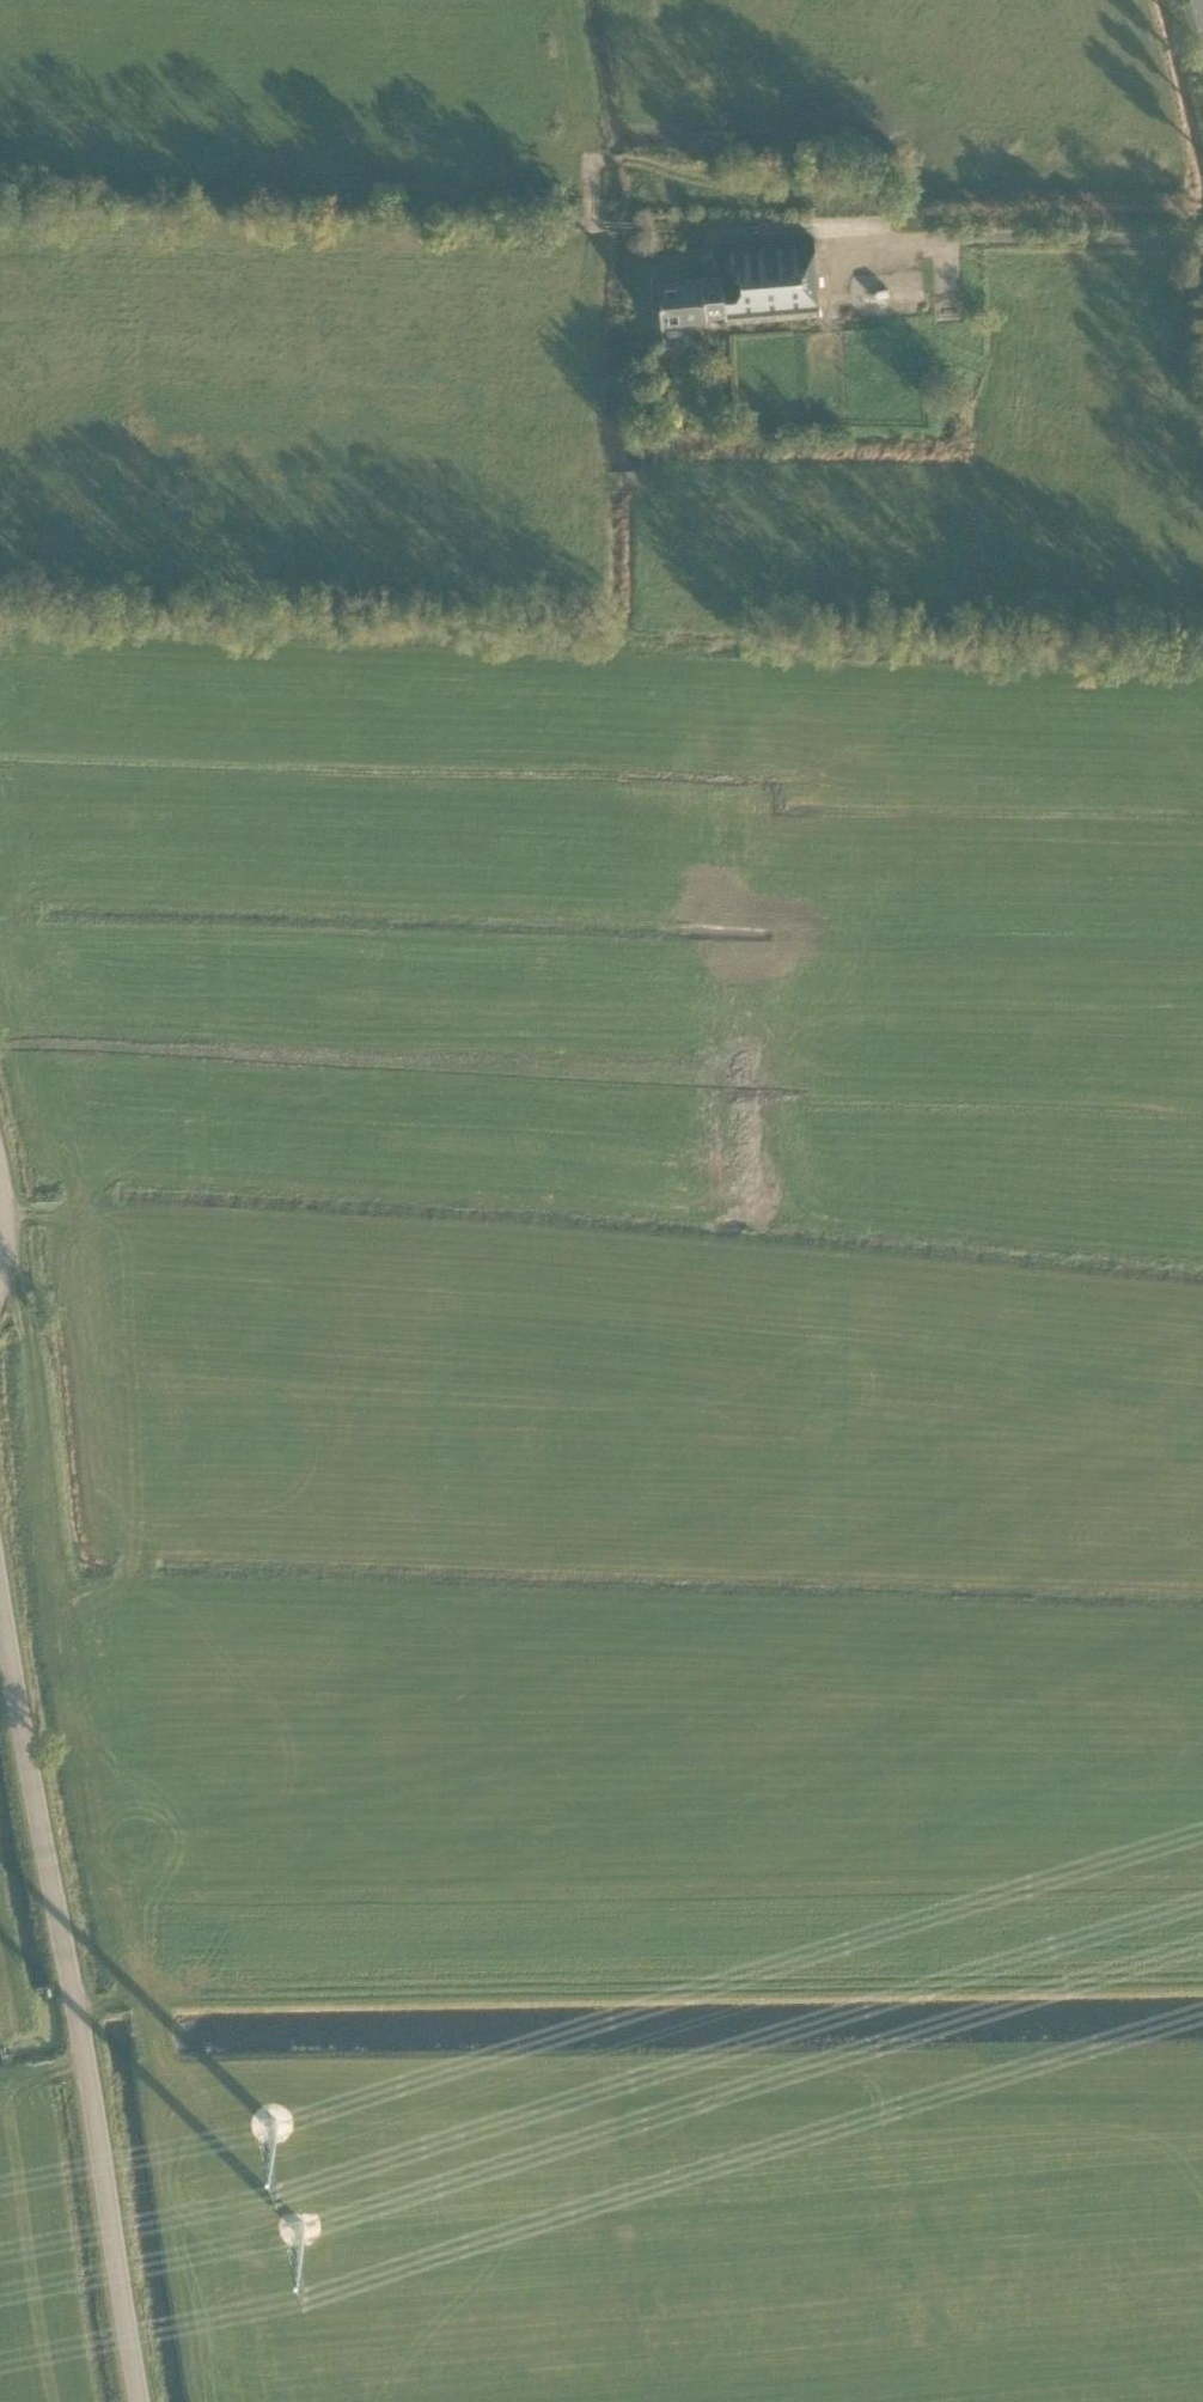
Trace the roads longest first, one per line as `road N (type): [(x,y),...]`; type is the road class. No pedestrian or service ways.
road 1 (unclassified): [(143,2401),(0,1567)]
road 2 (unclassified): [(0,1293),(9,1252),(0,1167)]

